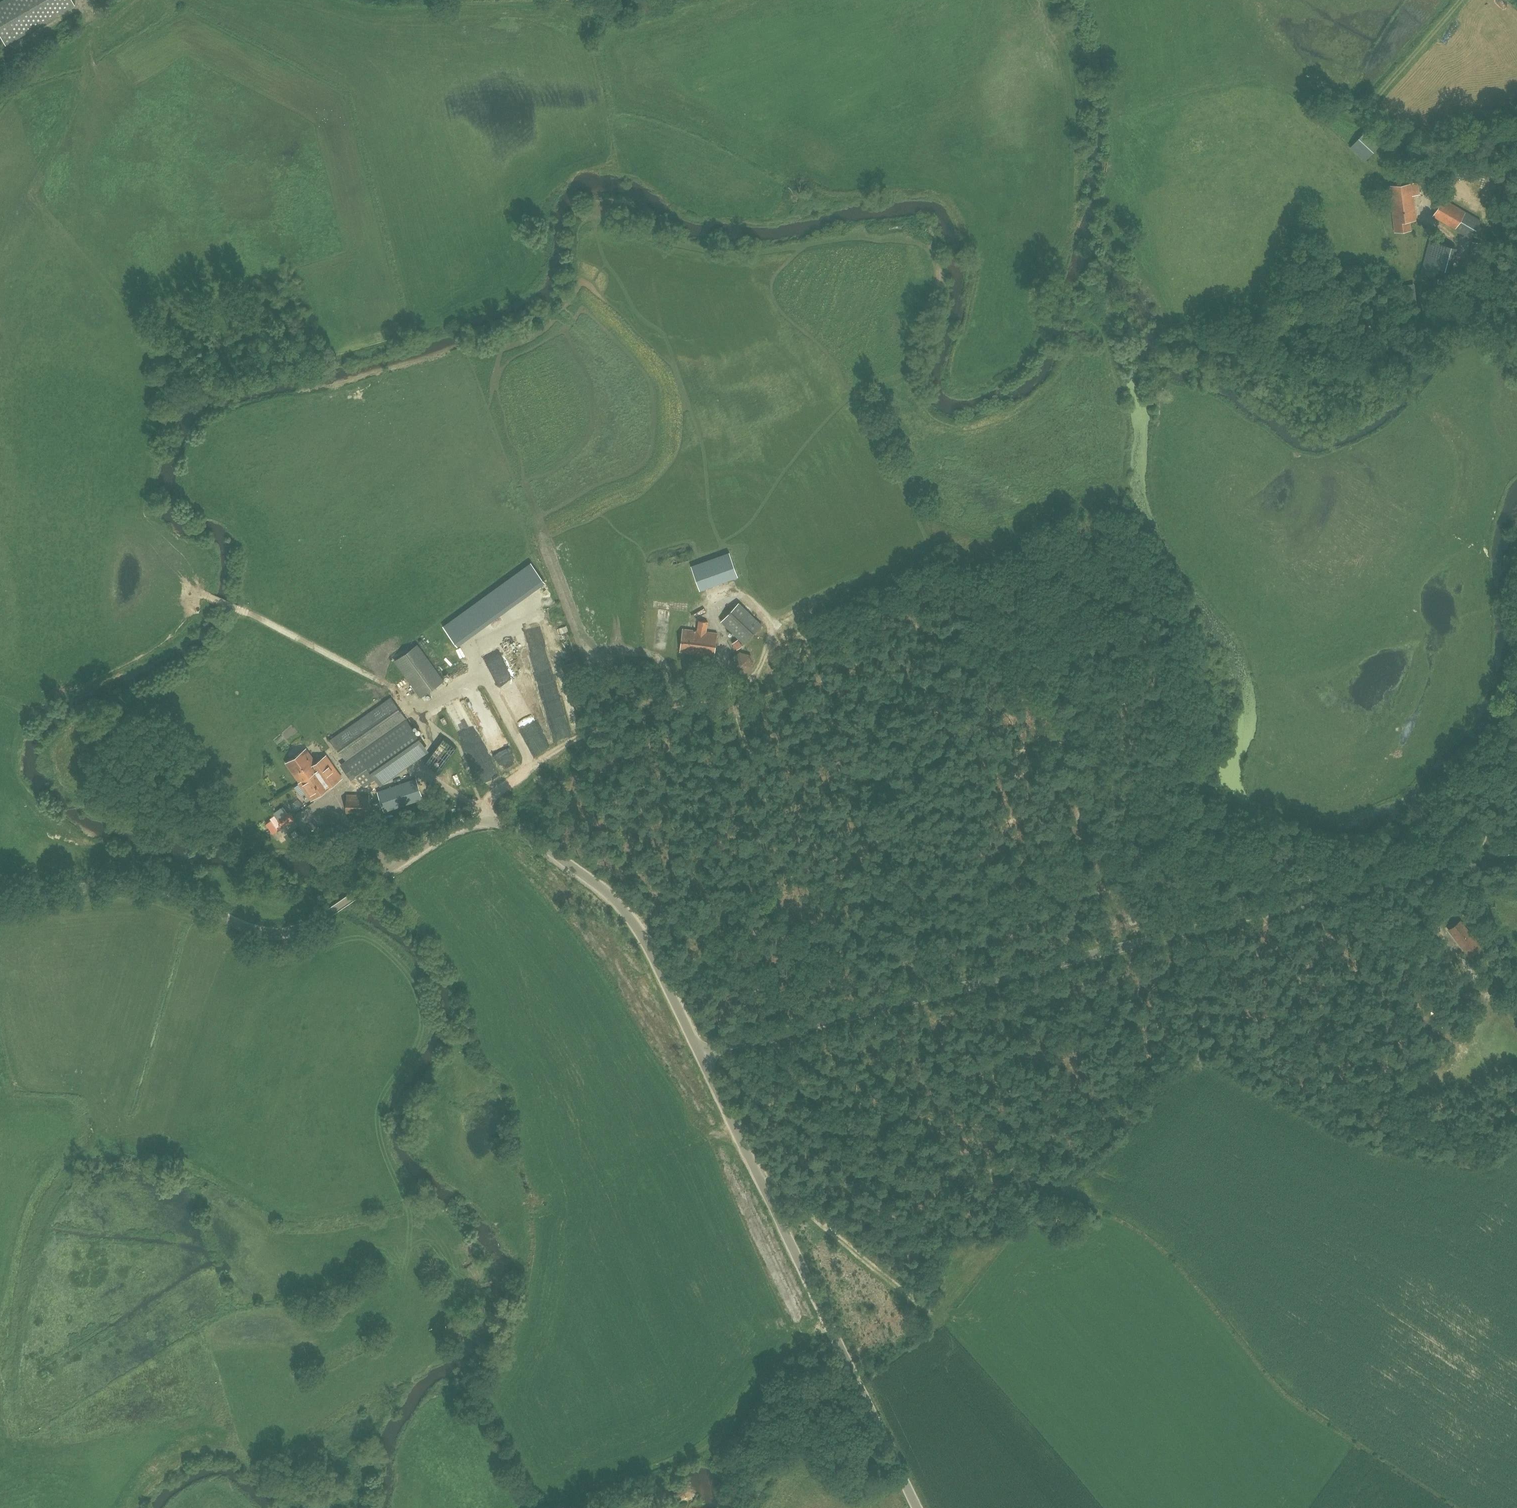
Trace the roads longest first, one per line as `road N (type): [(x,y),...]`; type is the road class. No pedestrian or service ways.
road 1 (unclassified): [(698,1052),(1516,843)]
road 2 (unclassified): [(919,1507),(698,1052)]
road 3 (unclassified): [(698,1052),(634,924),(609,893),(529,835),(494,820),(471,822),(381,875)]
road 4 (unclassified): [(0,899),(142,883),(245,928),(277,932),(320,918),(381,875)]
road 5 (track): [(485,820),(495,791),(580,735),(736,690),(762,660),(770,625)]
road 6 (track): [(767,1036),(748,967),(779,848),(736,690)]
road 7 (track): [(239,609),(386,683),(404,701)]

